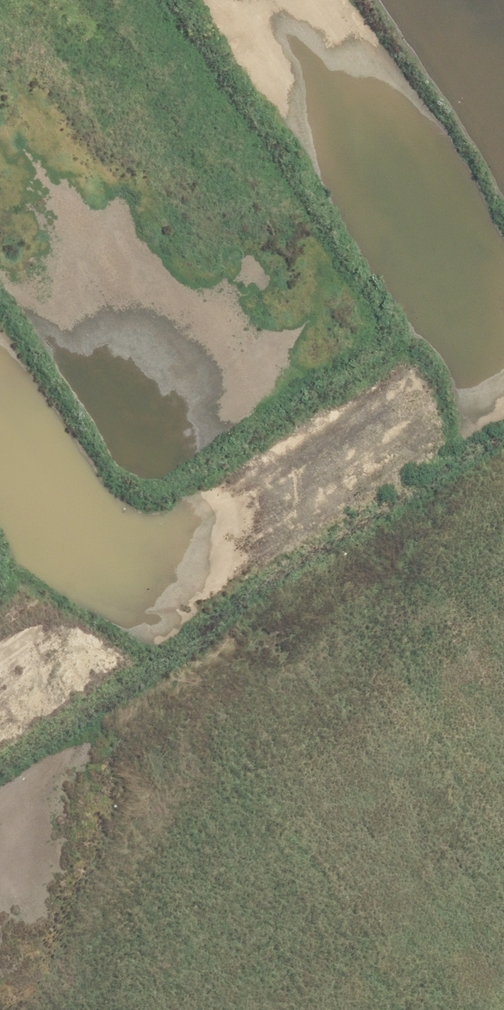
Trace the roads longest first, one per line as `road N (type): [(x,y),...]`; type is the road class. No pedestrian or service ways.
road 1 (unknown): [(0,685),(503,361)]
road 2 (unknown): [(480,376),(226,0)]
road 3 (unknown): [(0,493),(89,627)]

